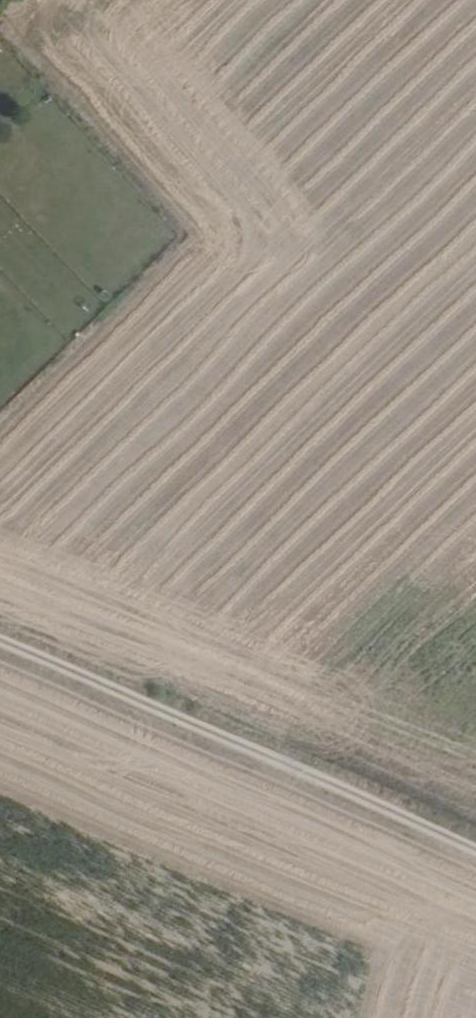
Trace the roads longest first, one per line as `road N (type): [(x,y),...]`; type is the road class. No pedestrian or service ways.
road 1 (track): [(475,847),(0,642)]

